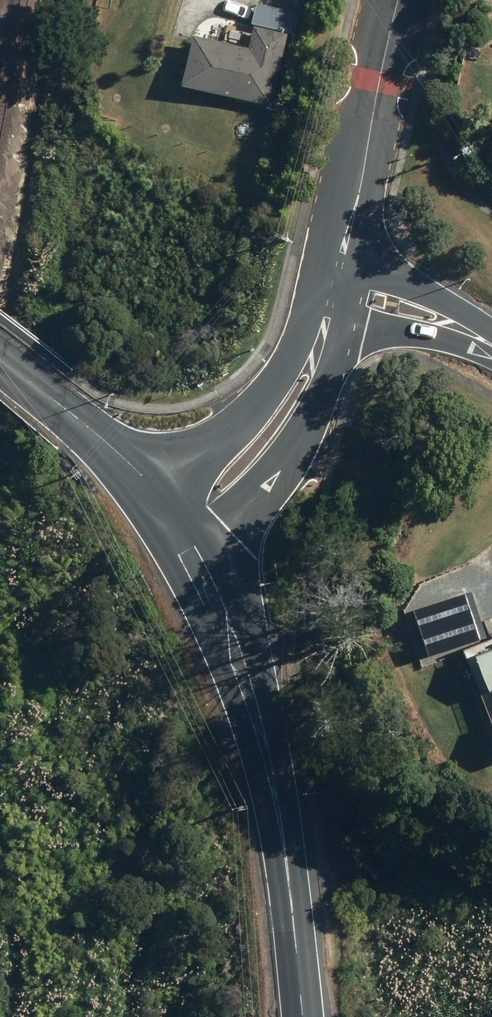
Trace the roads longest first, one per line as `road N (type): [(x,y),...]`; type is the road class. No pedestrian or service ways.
road 1 (secondary): [(325,332),(259,734)]
road 2 (unclassified): [(399,0),(333,285)]
road 3 (secondary): [(259,734),(279,817),(301,1016)]
road 4 (secondary): [(85,425),(159,429),(207,421),(254,396),(325,332)]
road 5 (unclassified): [(325,332),(307,409),(252,484),(172,515)]
road 6 (unclassified): [(172,515),(325,332)]
road 7 (secondary): [(172,515),(240,654),(259,734)]
road 8 (unclassified): [(333,285),(442,321),(491,347)]
road 9 (secondary): [(85,425),(172,515)]

